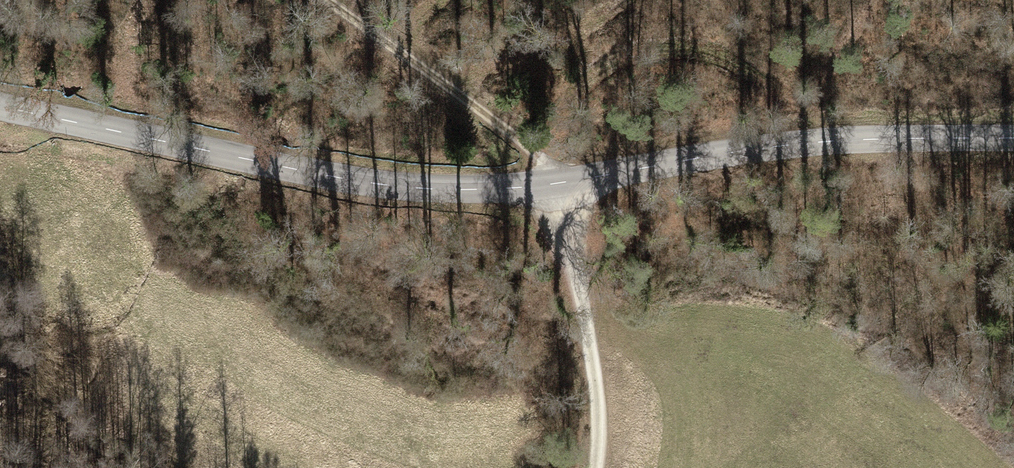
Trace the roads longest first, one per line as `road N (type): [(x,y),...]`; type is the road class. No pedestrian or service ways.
road 1 (unclassified): [(1013,126),(913,125),(547,172),(218,146),(0,103)]
road 2 (track): [(547,172),(570,224),(577,467)]
road 3 (track): [(547,172),(464,78),(358,0)]

